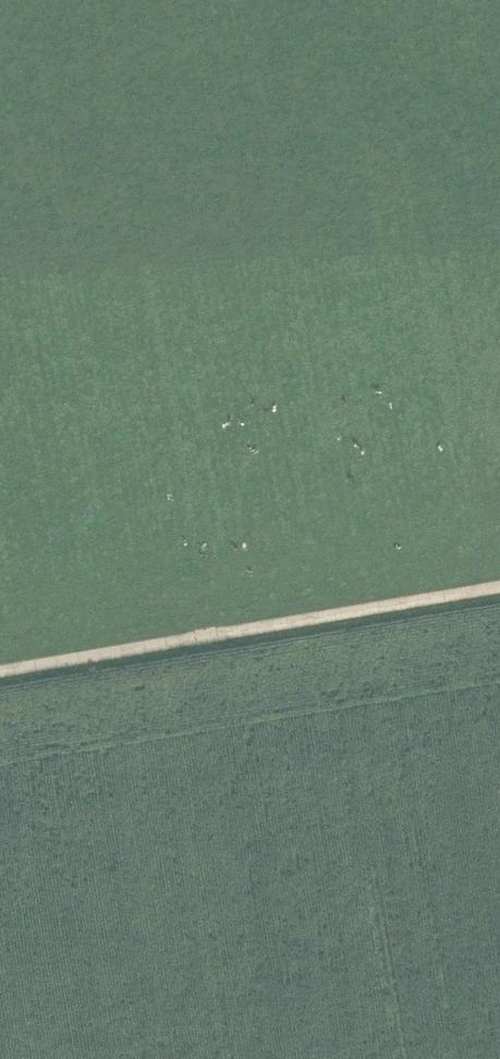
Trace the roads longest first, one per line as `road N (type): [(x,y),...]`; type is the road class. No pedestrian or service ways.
road 1 (track): [(499,588),(0,672)]

